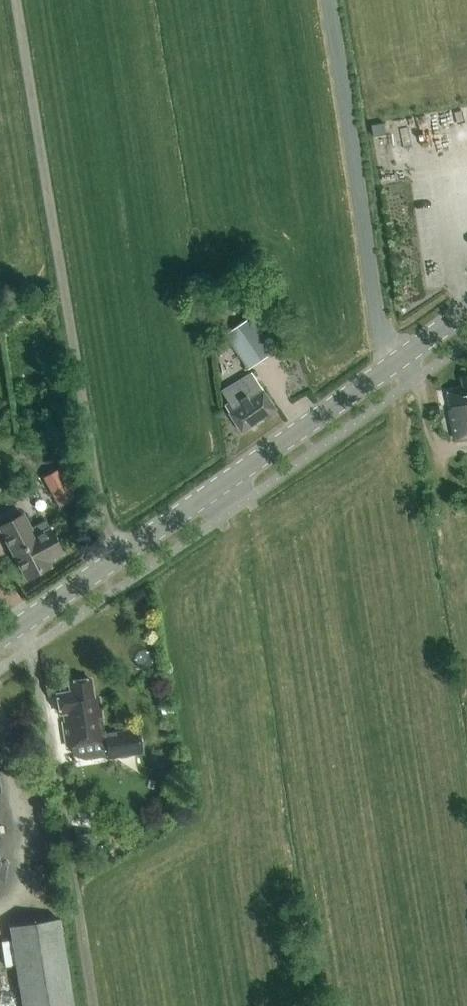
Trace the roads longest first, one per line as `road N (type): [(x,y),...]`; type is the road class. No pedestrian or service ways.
road 1 (tertiary): [(0,638),(466,307)]
road 2 (track): [(129,554),(108,532),(99,502),(18,0)]
road 3 (track): [(25,621),(90,1005)]

